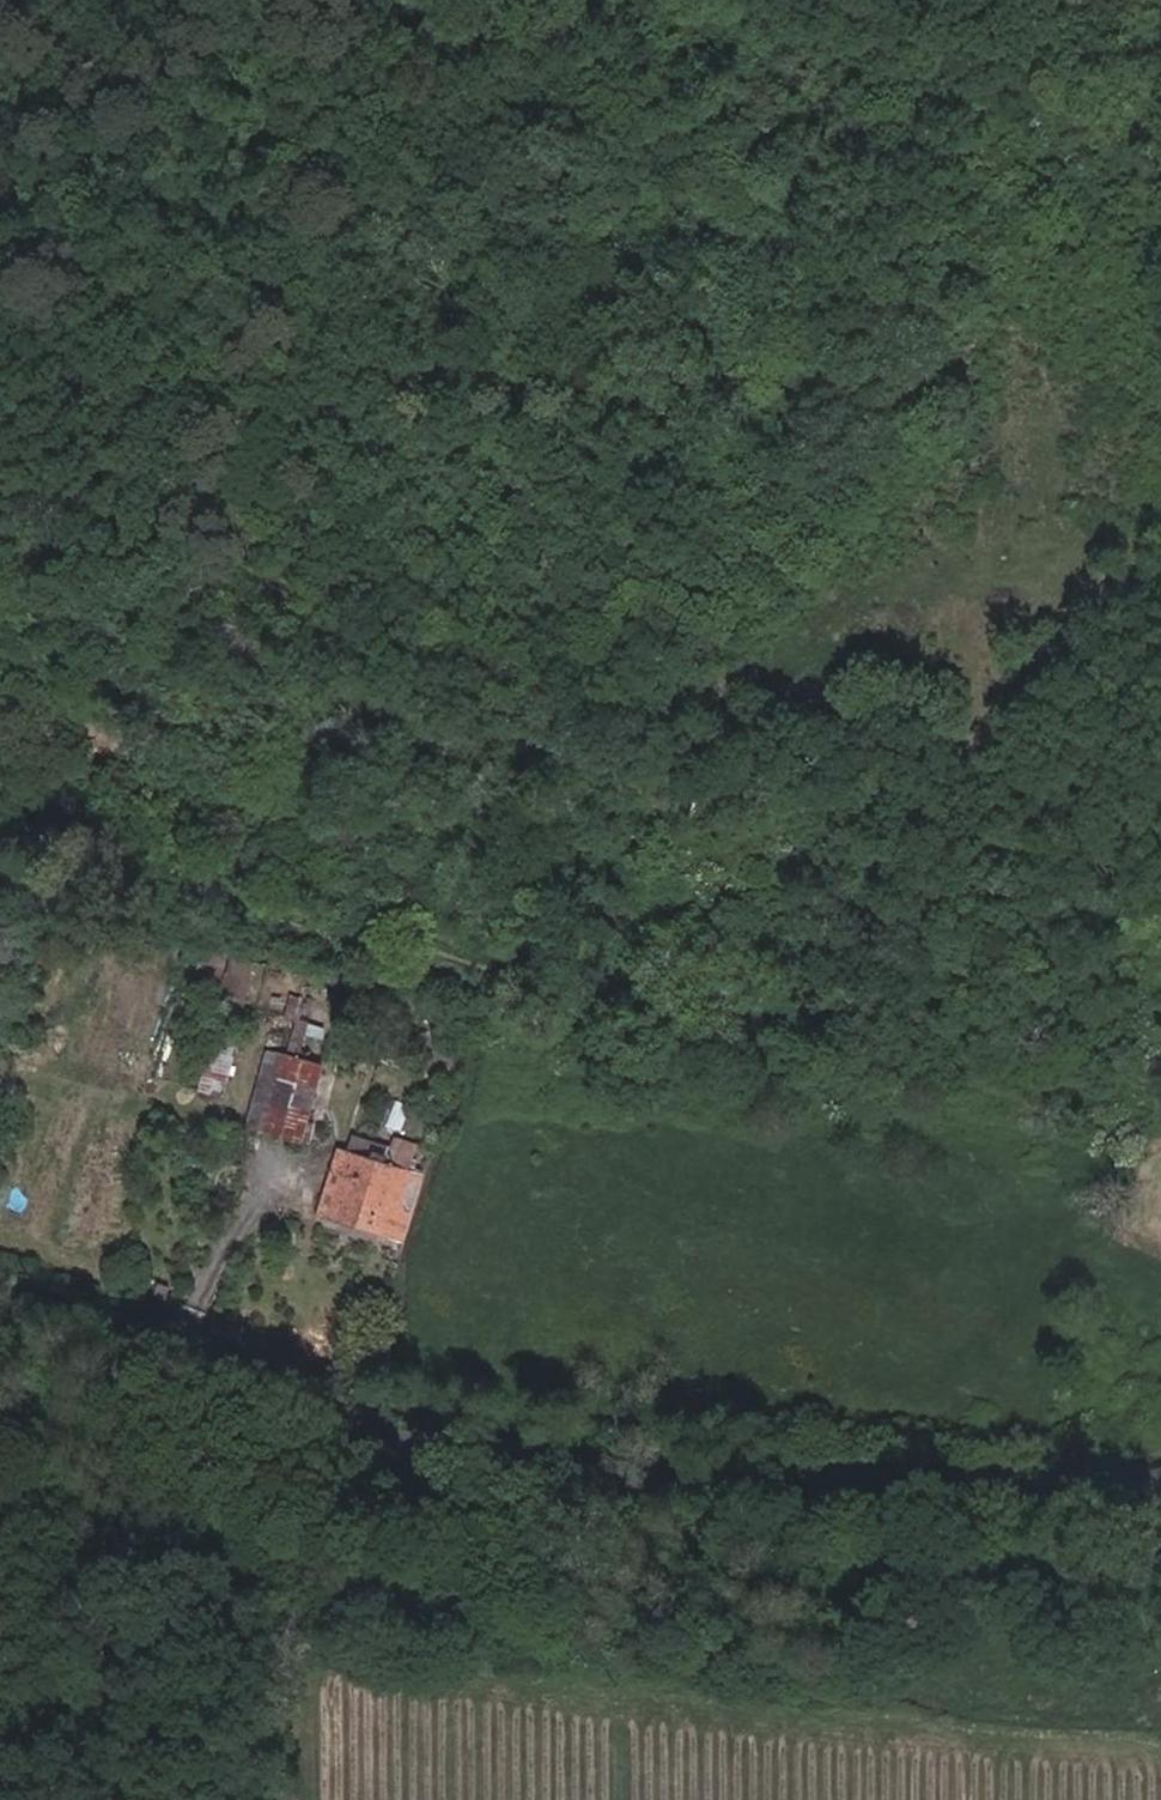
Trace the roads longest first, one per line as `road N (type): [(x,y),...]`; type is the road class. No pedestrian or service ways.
road 1 (unclassified): [(0,1291),(83,1308),(334,1418),(516,1482),(732,1491),(1160,1483)]

